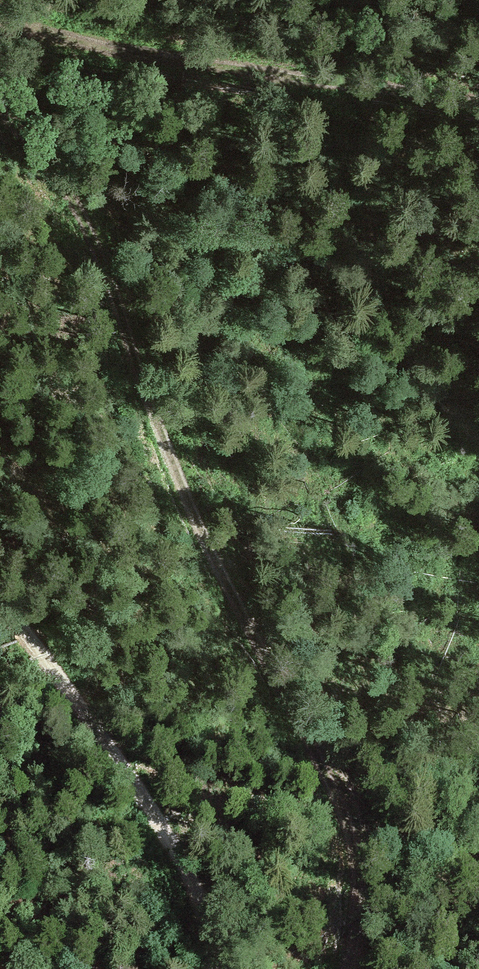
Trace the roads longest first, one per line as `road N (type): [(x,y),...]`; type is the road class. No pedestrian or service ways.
road 1 (track): [(344,968),(355,867),(342,793),(176,466),(82,202),(0,113)]
road 2 (track): [(0,38),(478,109)]
road 3 (track): [(0,610),(62,684),(174,858),(217,968)]

